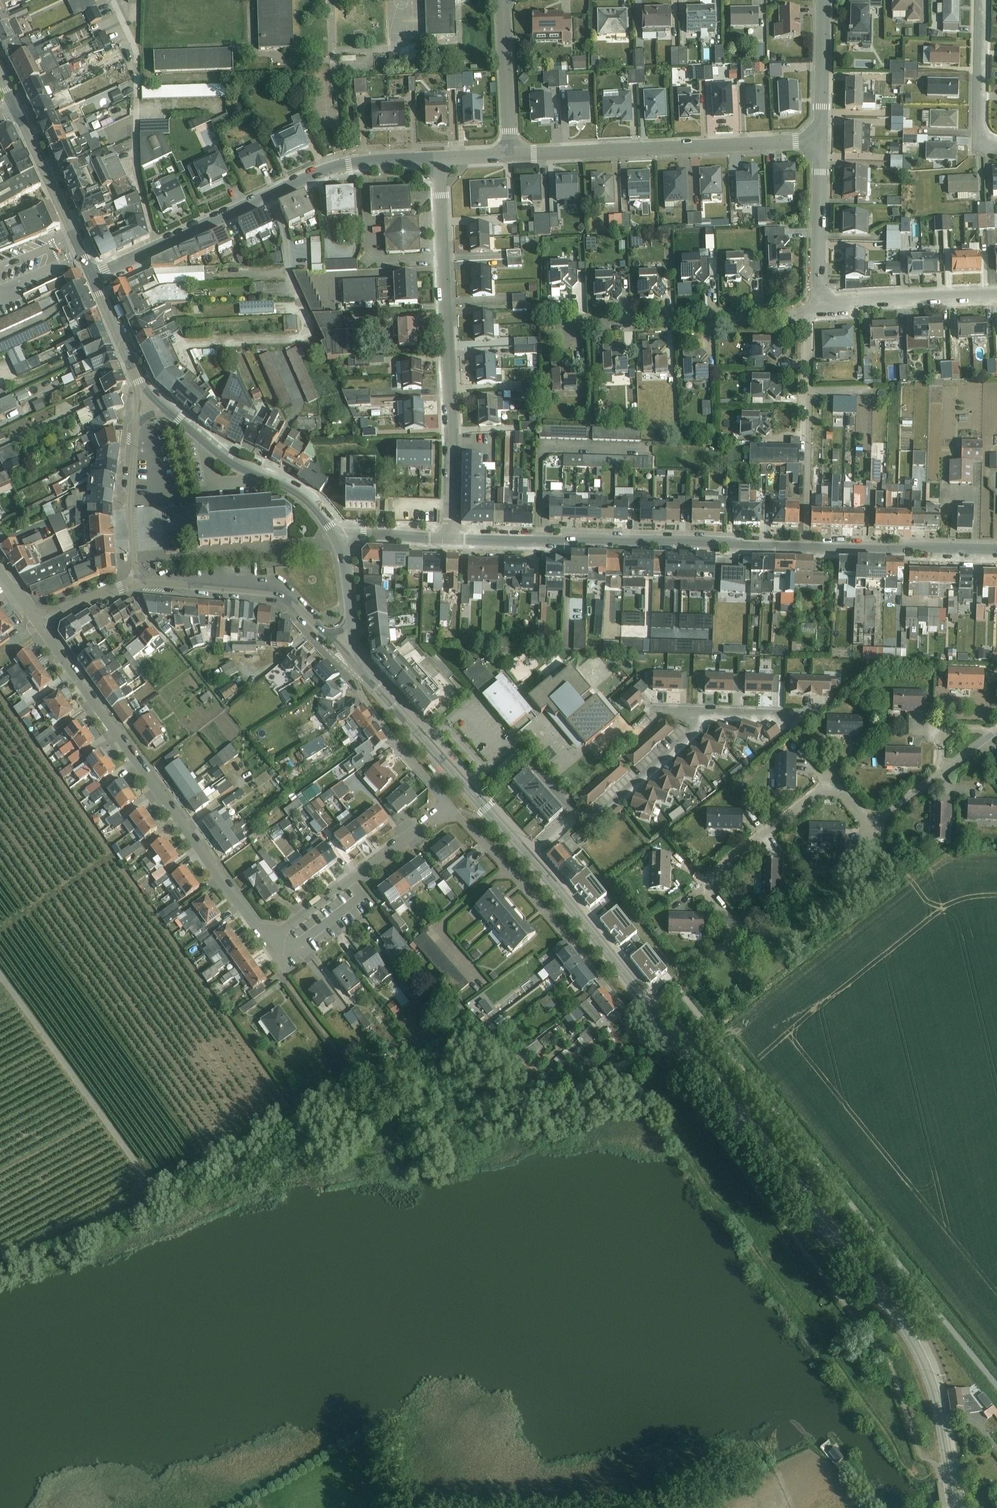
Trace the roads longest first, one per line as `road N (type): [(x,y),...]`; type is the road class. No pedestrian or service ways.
road 1 (unclassified): [(672,1034),(712,1033),(996,1387)]
road 2 (secondary): [(941,1422),(924,1366),(894,1313),(672,1034)]
road 3 (residential): [(38,619),(267,944)]
road 4 (residential): [(448,538),(439,158)]
road 5 (residential): [(91,276),(339,166),(439,158)]
road 6 (tertiary): [(448,538),(806,548)]
road 7 (residential): [(941,772),(882,818),(867,818),(847,793),(822,788),(713,874),(709,895),(732,925)]
road 8 (unclassified): [(799,725),(790,715),(713,713),(598,816),(576,815),(526,854)]
road 9 (residential): [(511,156),(820,139)]
road 10 (secondary): [(526,854),(368,677),(352,640)]
road 11 (residential): [(449,806),(628,1015)]
road 12 (residential): [(809,312),(551,325)]
road 13 (residential): [(806,548),(809,312)]
road 14 (secondary): [(672,1034),(526,854)]
road 15 (secondary): [(137,581),(284,595),(324,633),(352,640)]
road 16 (residential): [(267,944),(449,806)]
road 17 (secondary): [(338,537),(307,500),(233,465),(178,419)]
road 18 (tertiary): [(806,548),(996,552)]
road 19 (residential): [(996,297),(847,301),(809,312)]
road 20 (secondary): [(91,276),(15,106)]
road 21 (residential): [(809,312),(819,299),(820,139)]
road 22 (residential): [(982,0),(980,145),(996,144)]
road 23 (residential): [(502,0),(511,156)]
road 24 (secondary): [(137,429),(131,503),(137,581)]
road 25 (residential): [(820,139),(823,0)]
road 26 (residential): [(449,806),(365,700)]

